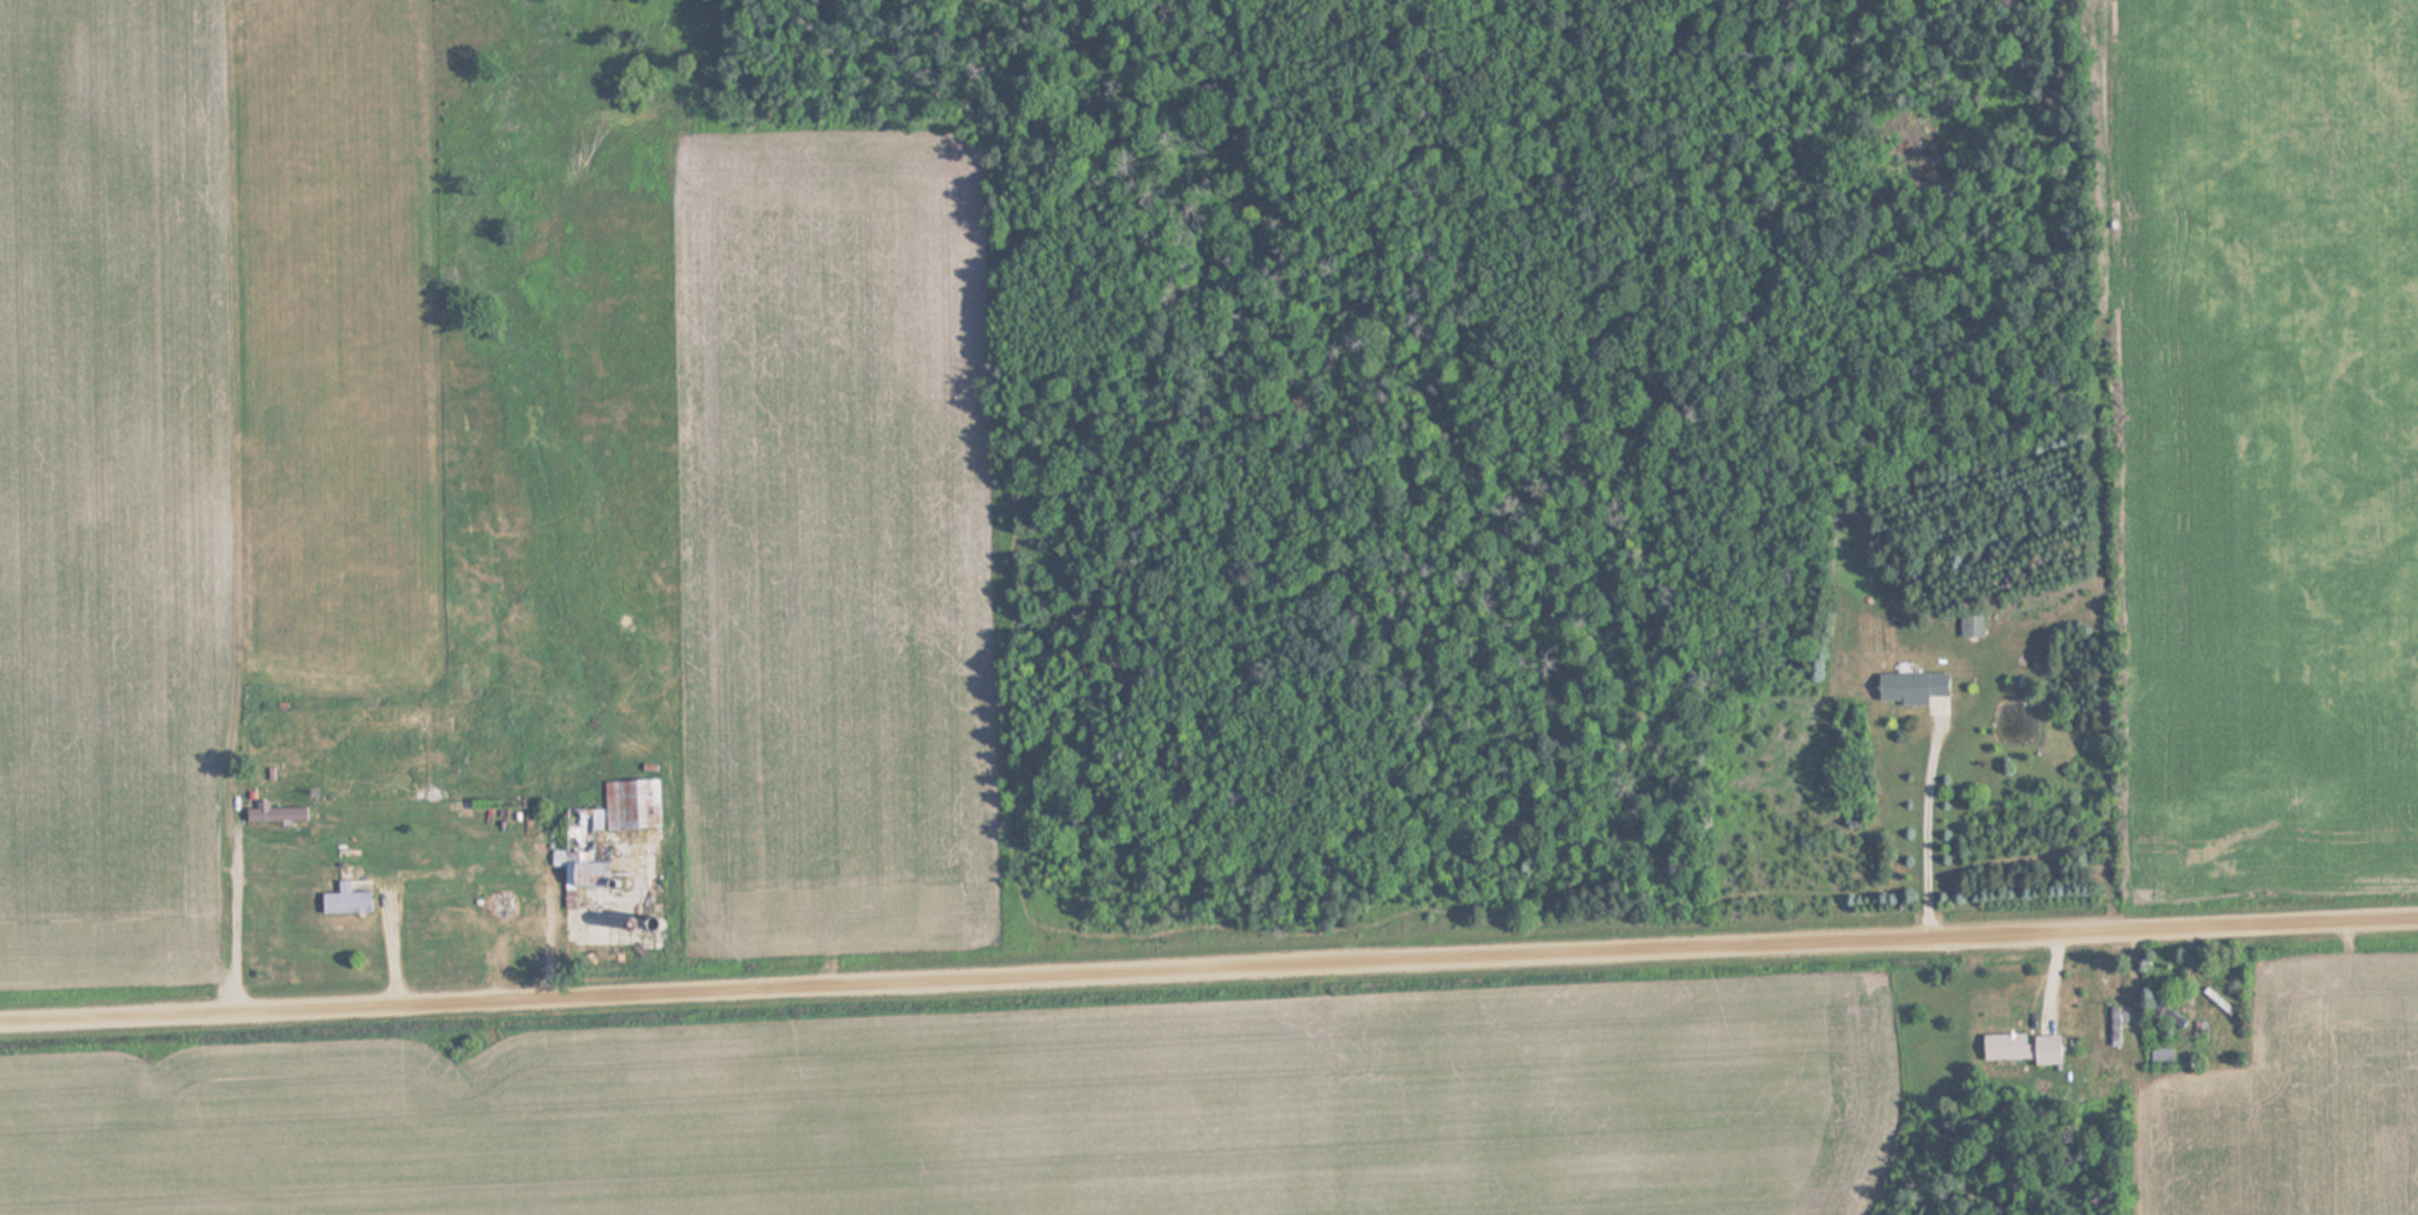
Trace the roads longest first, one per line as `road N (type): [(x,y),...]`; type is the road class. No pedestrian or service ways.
road 1 (secondary): [(0,1024),(2417,919)]

